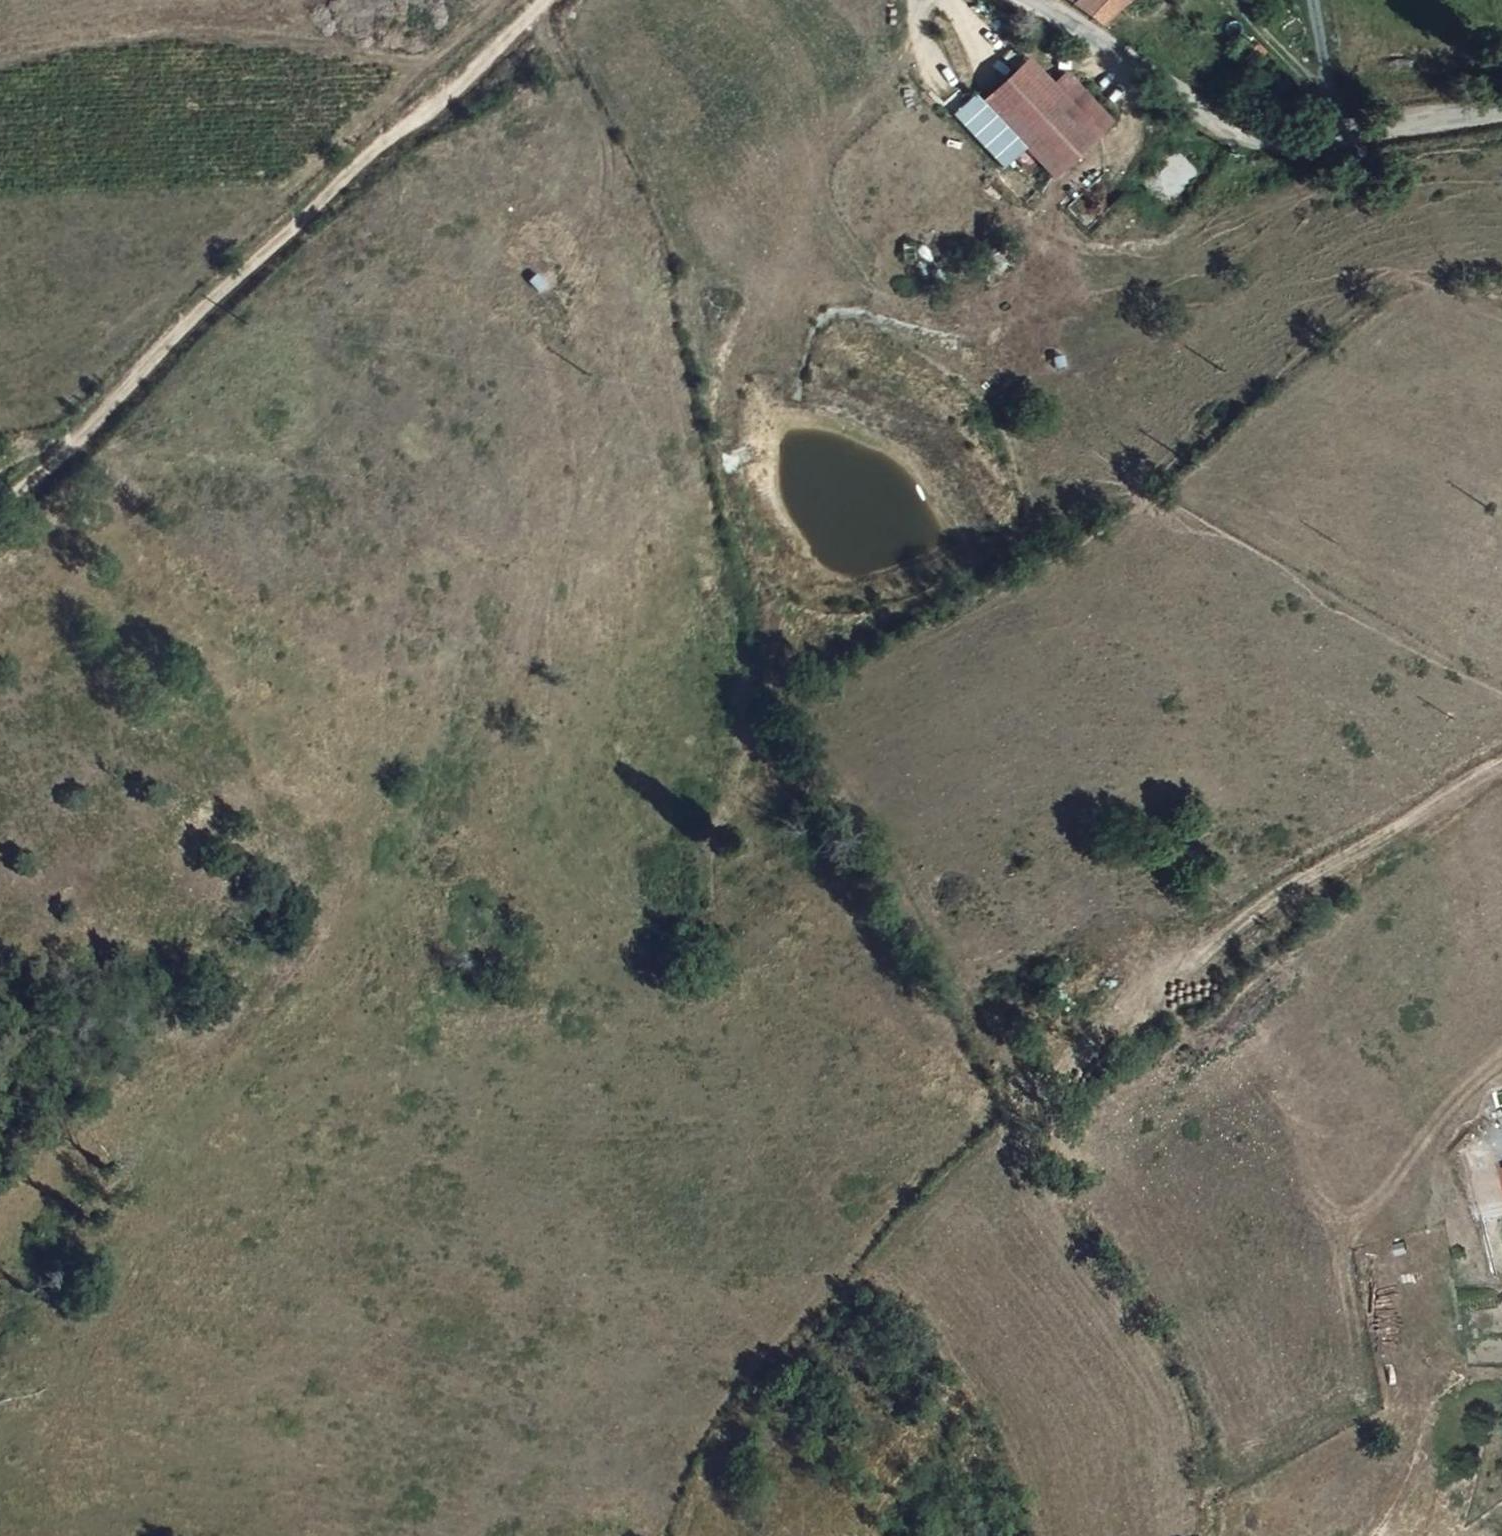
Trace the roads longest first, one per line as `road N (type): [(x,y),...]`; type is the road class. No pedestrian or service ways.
road 1 (track): [(549,0),(0,517)]
road 2 (unclassified): [(1025,0),(1213,125),(1271,144),(1350,142),(1501,119)]

